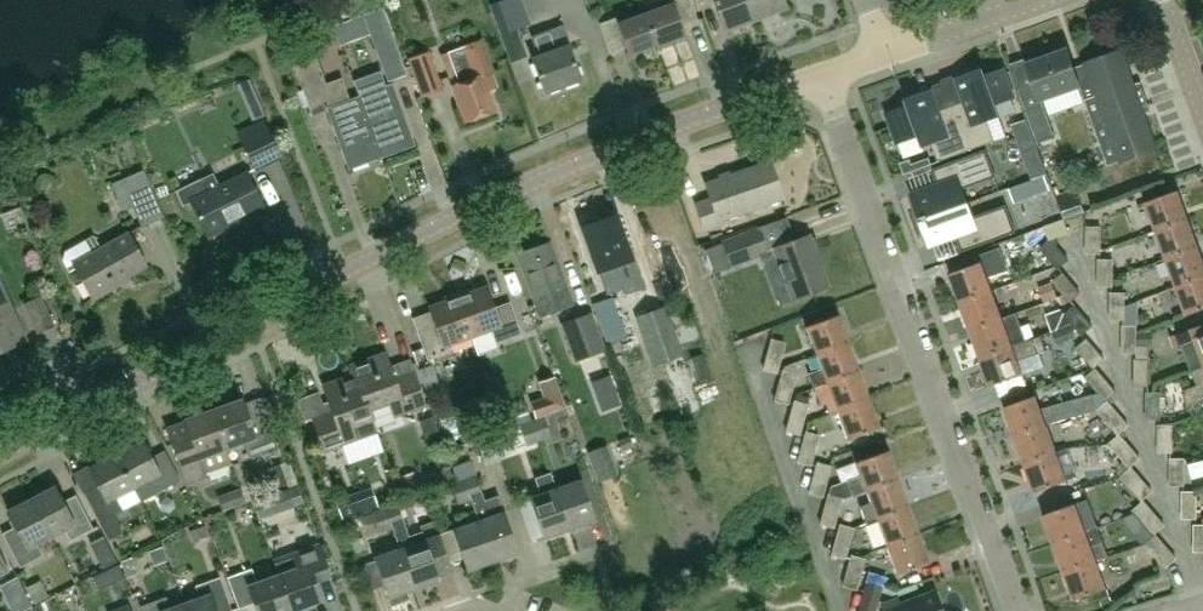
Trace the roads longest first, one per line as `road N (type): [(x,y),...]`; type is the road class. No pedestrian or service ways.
road 1 (tertiary): [(0,453),(531,182),(820,75)]
road 2 (residential): [(1012,610),(820,75)]
road 3 (tertiary): [(883,55),(1042,0)]
road 4 (residential): [(480,610),(479,593),(611,546)]
road 5 (tertiary): [(1202,112),(1160,0)]

